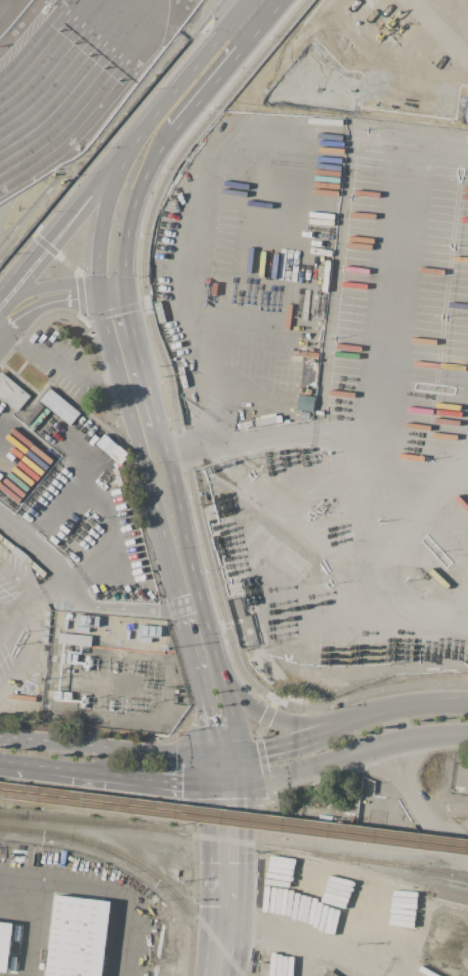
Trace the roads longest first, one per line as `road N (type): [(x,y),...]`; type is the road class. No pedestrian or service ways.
road 1 (secondary): [(214,640),(128,309),(133,171)]
road 2 (secondary): [(133,171),(109,198),(100,294),(179,607)]
road 3 (secondary): [(243,784),(410,738),(467,735)]
road 4 (secondary): [(384,716),(315,727),(268,715),(225,676),(214,640)]
road 5 (secondary): [(210,757),(0,738)]
road 6 (secondary): [(266,0),(158,133)]
road 7 (secondary): [(179,607),(210,757)]
road 8 (secondary): [(13,764),(152,781)]

